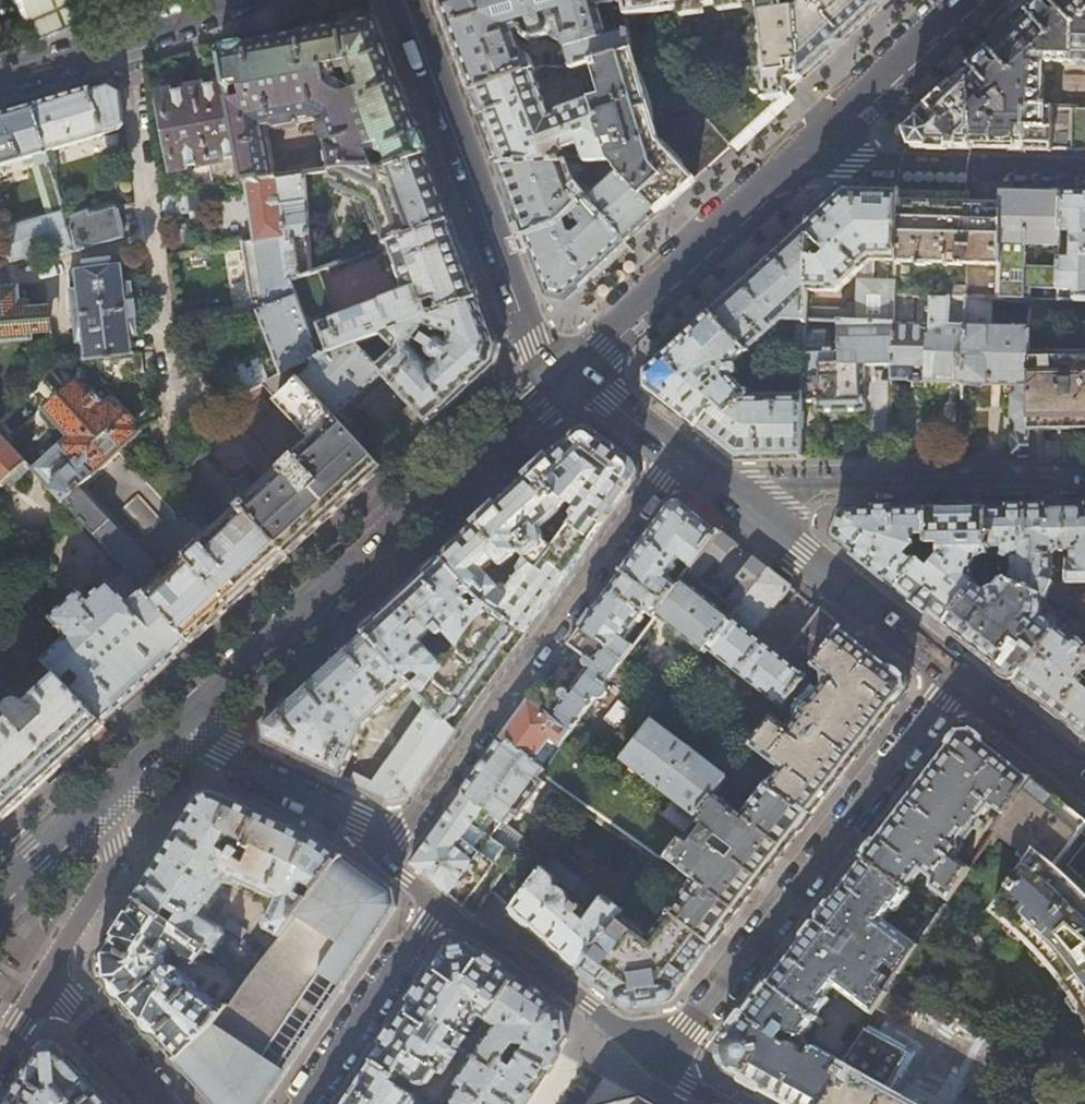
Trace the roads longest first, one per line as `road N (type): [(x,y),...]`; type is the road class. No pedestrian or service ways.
road 1 (residential): [(957,679),(663,1065),(512,950),(436,907)]
road 2 (tertiary): [(181,728),(565,372)]
road 3 (residential): [(676,455),(384,851)]
road 4 (residential): [(405,0),(533,344),(565,372)]
road 5 (residential): [(1084,489),(719,489)]
road 6 (residential): [(957,679),(719,489)]
road 7 (tertiary): [(565,372),(787,164)]
road 8 (residential): [(787,164),(1084,167)]
road 9 (tertiary): [(787,164),(964,0)]
road 10 (residential): [(384,851),(357,824),(181,728)]
road 11 (residential): [(300,1103),(436,907)]
road 12 (residential): [(38,986),(114,866),(107,796)]
road 13 (residential): [(123,41),(152,236)]
road 14 (residential): [(152,236),(184,411)]
road 15 (residential): [(38,986),(67,1004),(159,1103)]
road 16 (residential): [(1084,779),(957,679)]
road 17 (tertiary): [(0,895),(107,796)]
road 18 (residential): [(13,277),(152,236)]
road 19 (residential): [(676,455),(565,372)]
road 20 (tertiary): [(123,41),(0,77)]

